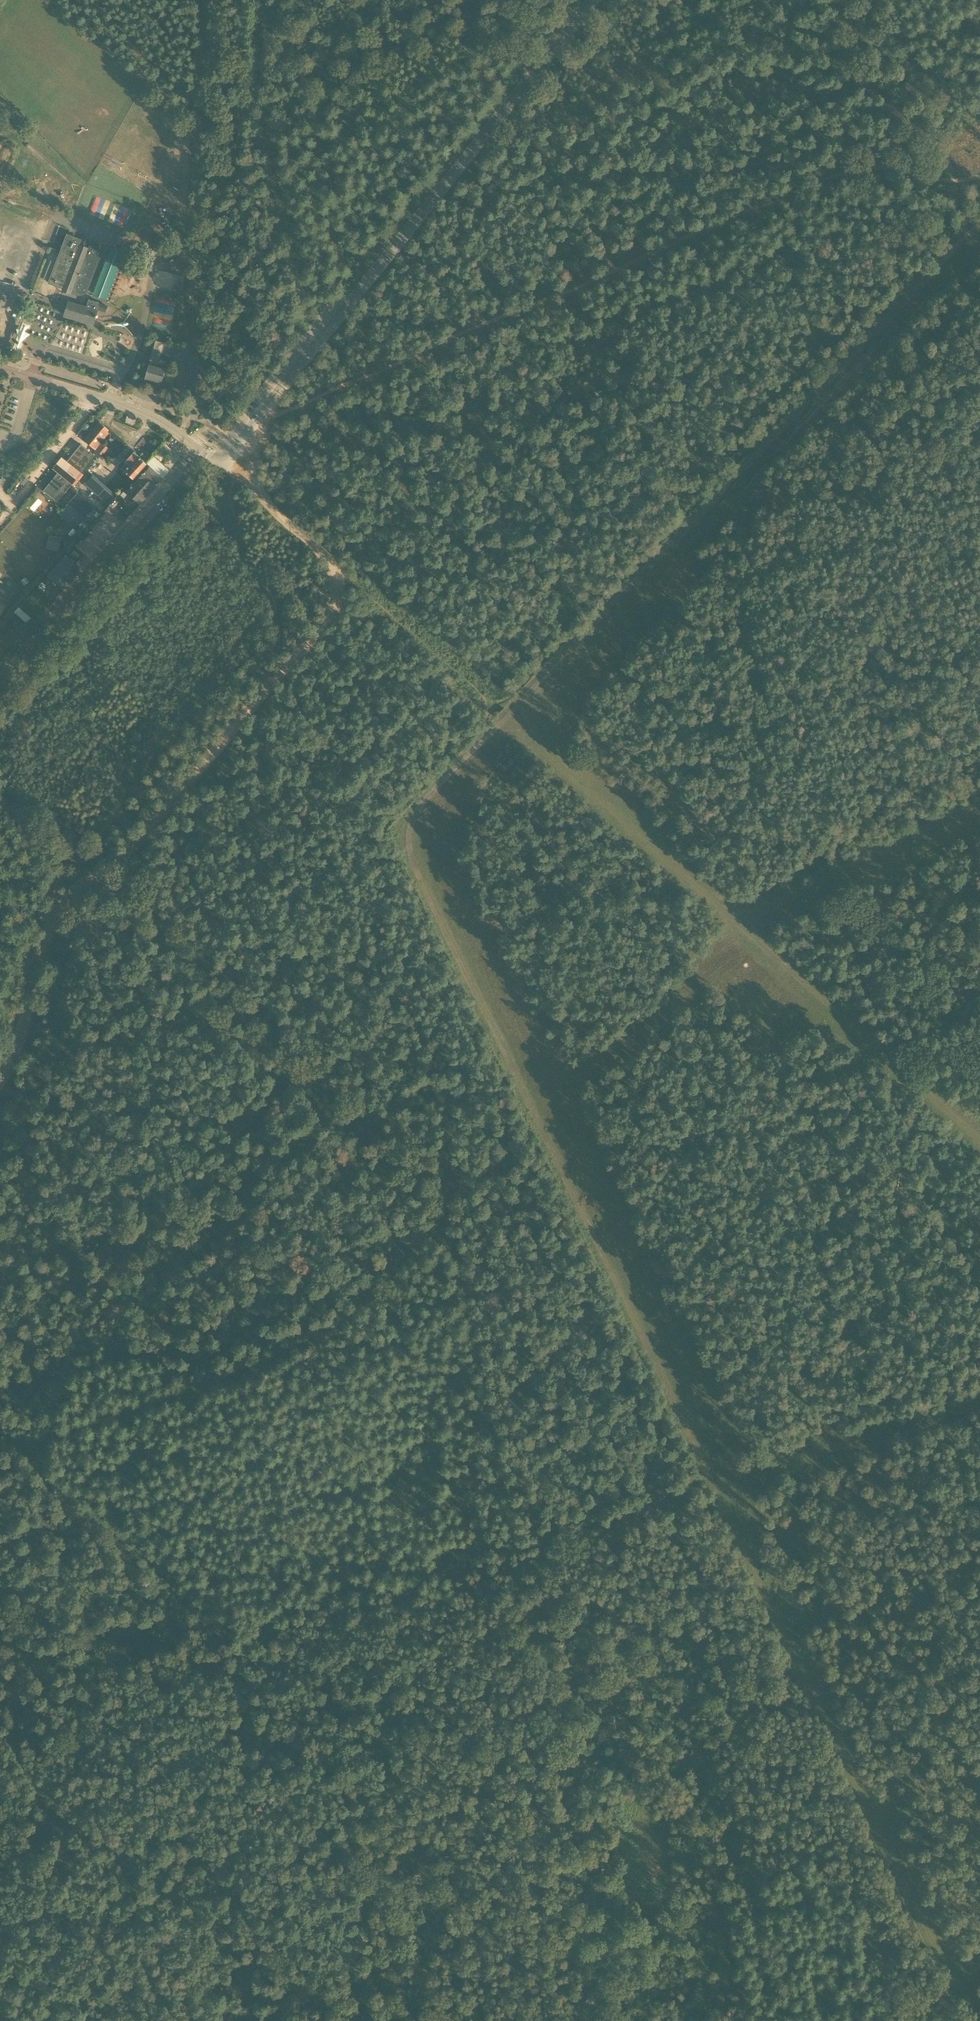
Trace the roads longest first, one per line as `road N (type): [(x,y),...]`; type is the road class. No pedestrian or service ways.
road 1 (track): [(979,177),(855,172),(248,428)]
road 2 (track): [(979,222),(507,714)]
road 3 (track): [(498,717),(507,714),(768,935),(979,1126)]
road 4 (track): [(342,573),(315,630),(124,854),(67,888),(0,1067)]
road 5 (unclassified): [(206,453),(227,451),(248,428),(597,0)]
road 6 (track): [(518,1561),(603,1631),(663,1713),(714,1804),(727,1832),(716,1876),(743,2020)]
road 7 (track): [(440,1215),(317,1333),(254,1370),(140,1414),(43,1439),(0,1408)]
road 8 (track): [(124,854),(124,908),(436,1196)]
road 9 (track): [(214,0),(190,309),(198,396),(184,436)]
road 10 (track): [(436,1196),(518,1561)]
road 11 (track): [(238,0),(225,350)]
road 12 (unclassified): [(200,449),(40,630)]
road 13 (tertiary): [(200,449),(113,401),(0,366)]
road 14 (track): [(342,573),(227,451)]
road 15 (track): [(43,1439),(62,1479),(131,1537)]

